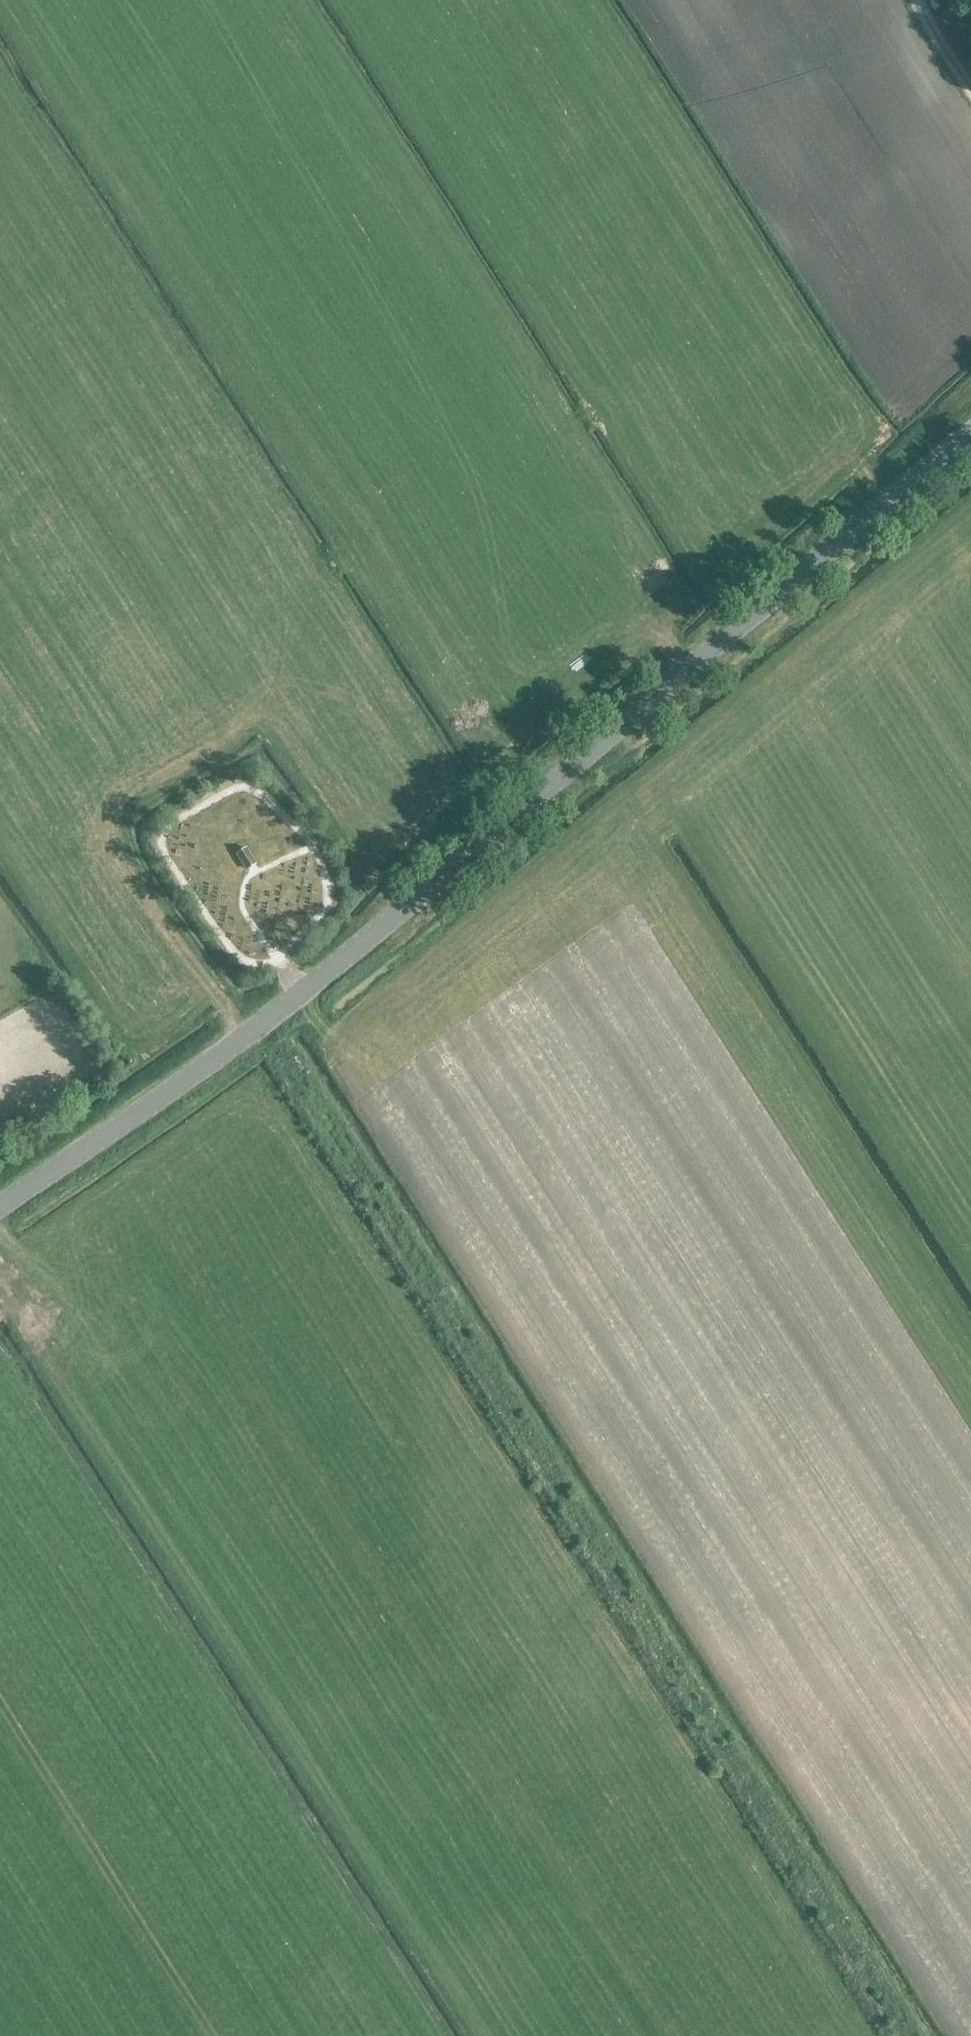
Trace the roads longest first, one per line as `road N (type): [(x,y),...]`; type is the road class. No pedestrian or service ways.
road 1 (tertiary): [(0,1209),(178,1092),(970,429)]

